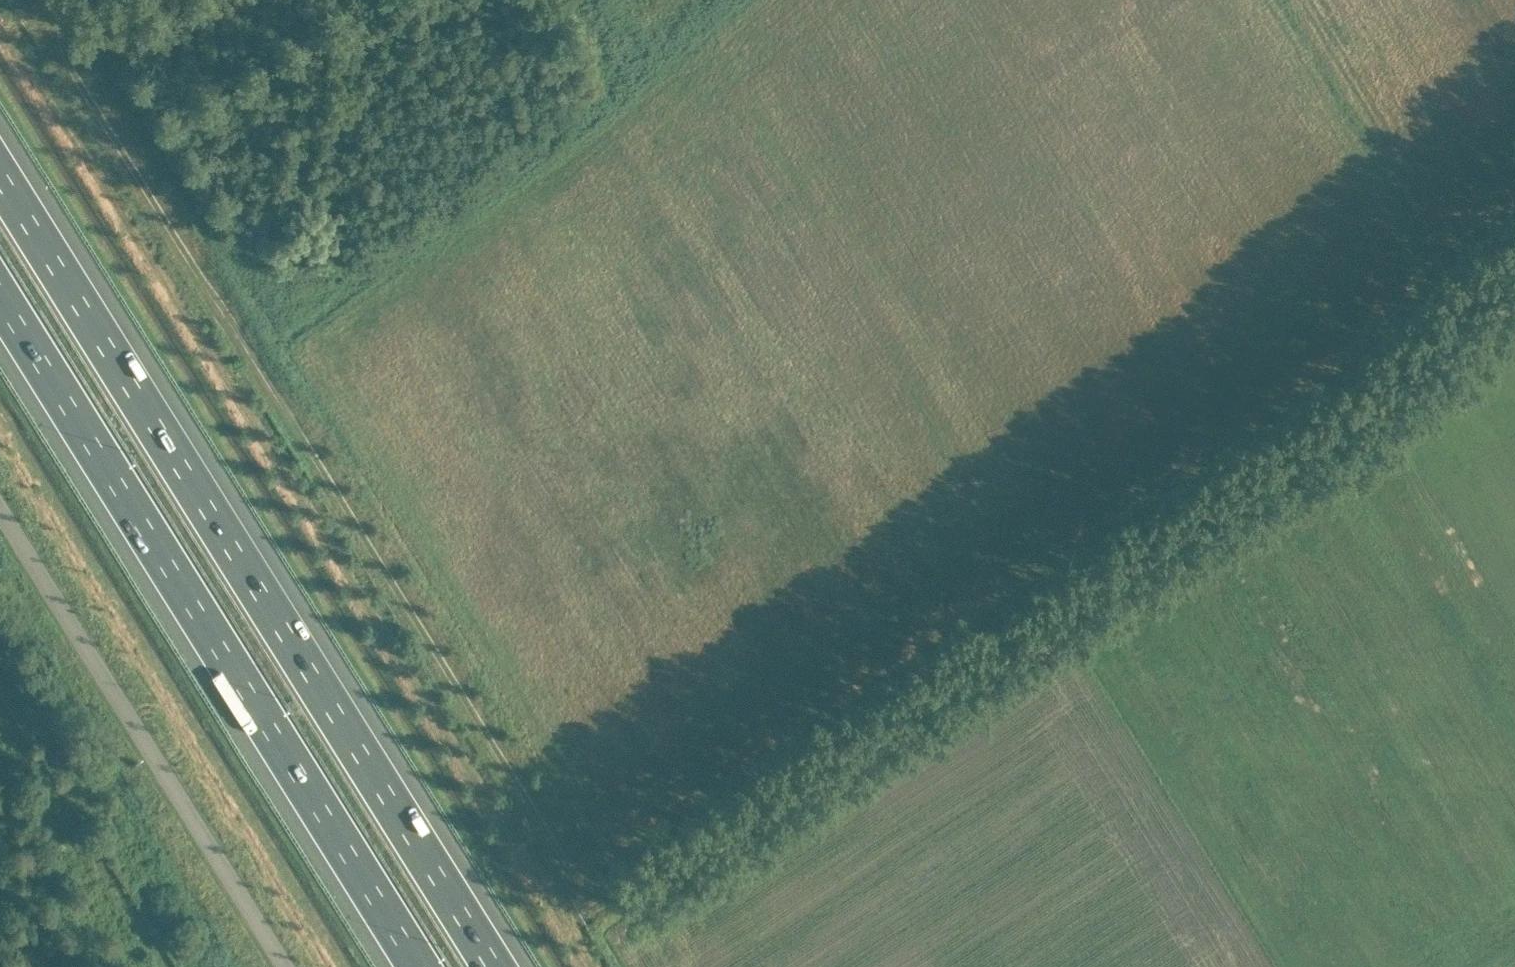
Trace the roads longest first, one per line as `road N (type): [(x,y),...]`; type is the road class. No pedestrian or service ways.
road 1 (track): [(1514,250),(1330,415),(619,894),(579,879),(73,71),(56,26),(69,0)]
road 2 (motorway): [(496,966),(0,174)]
road 3 (motorway): [(0,294),(422,966)]
road 4 (unclassified): [(294,966),(0,505)]

